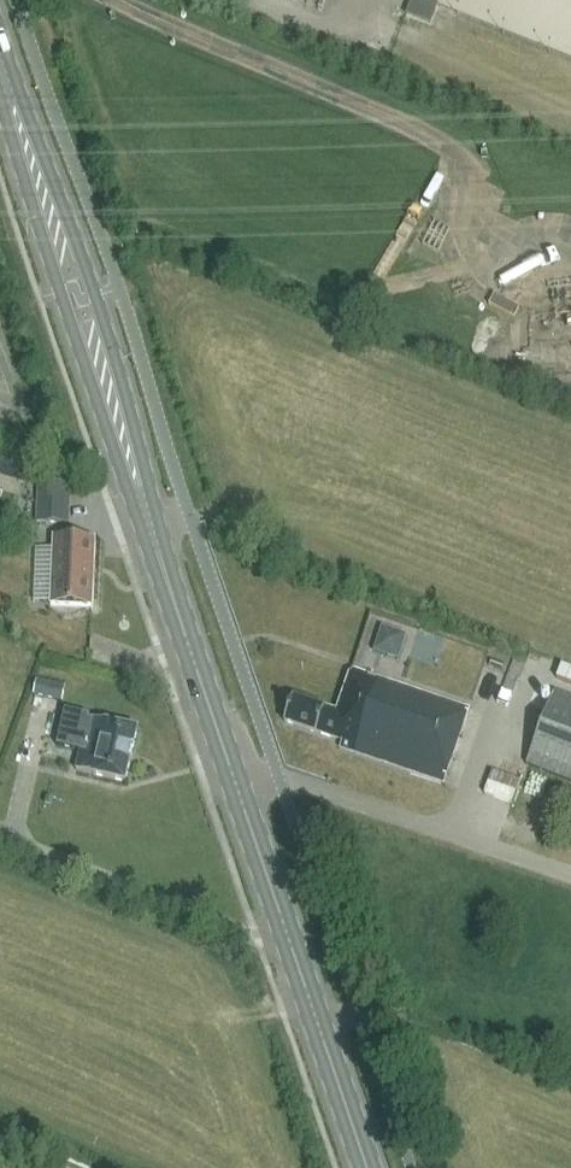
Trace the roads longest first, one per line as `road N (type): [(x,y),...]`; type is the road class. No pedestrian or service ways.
road 1 (primary): [(369,1167),(152,530)]
road 2 (primary): [(152,530),(153,495),(95,295),(17,78),(0,59)]
road 3 (primary): [(0,98),(130,499),(152,530)]

